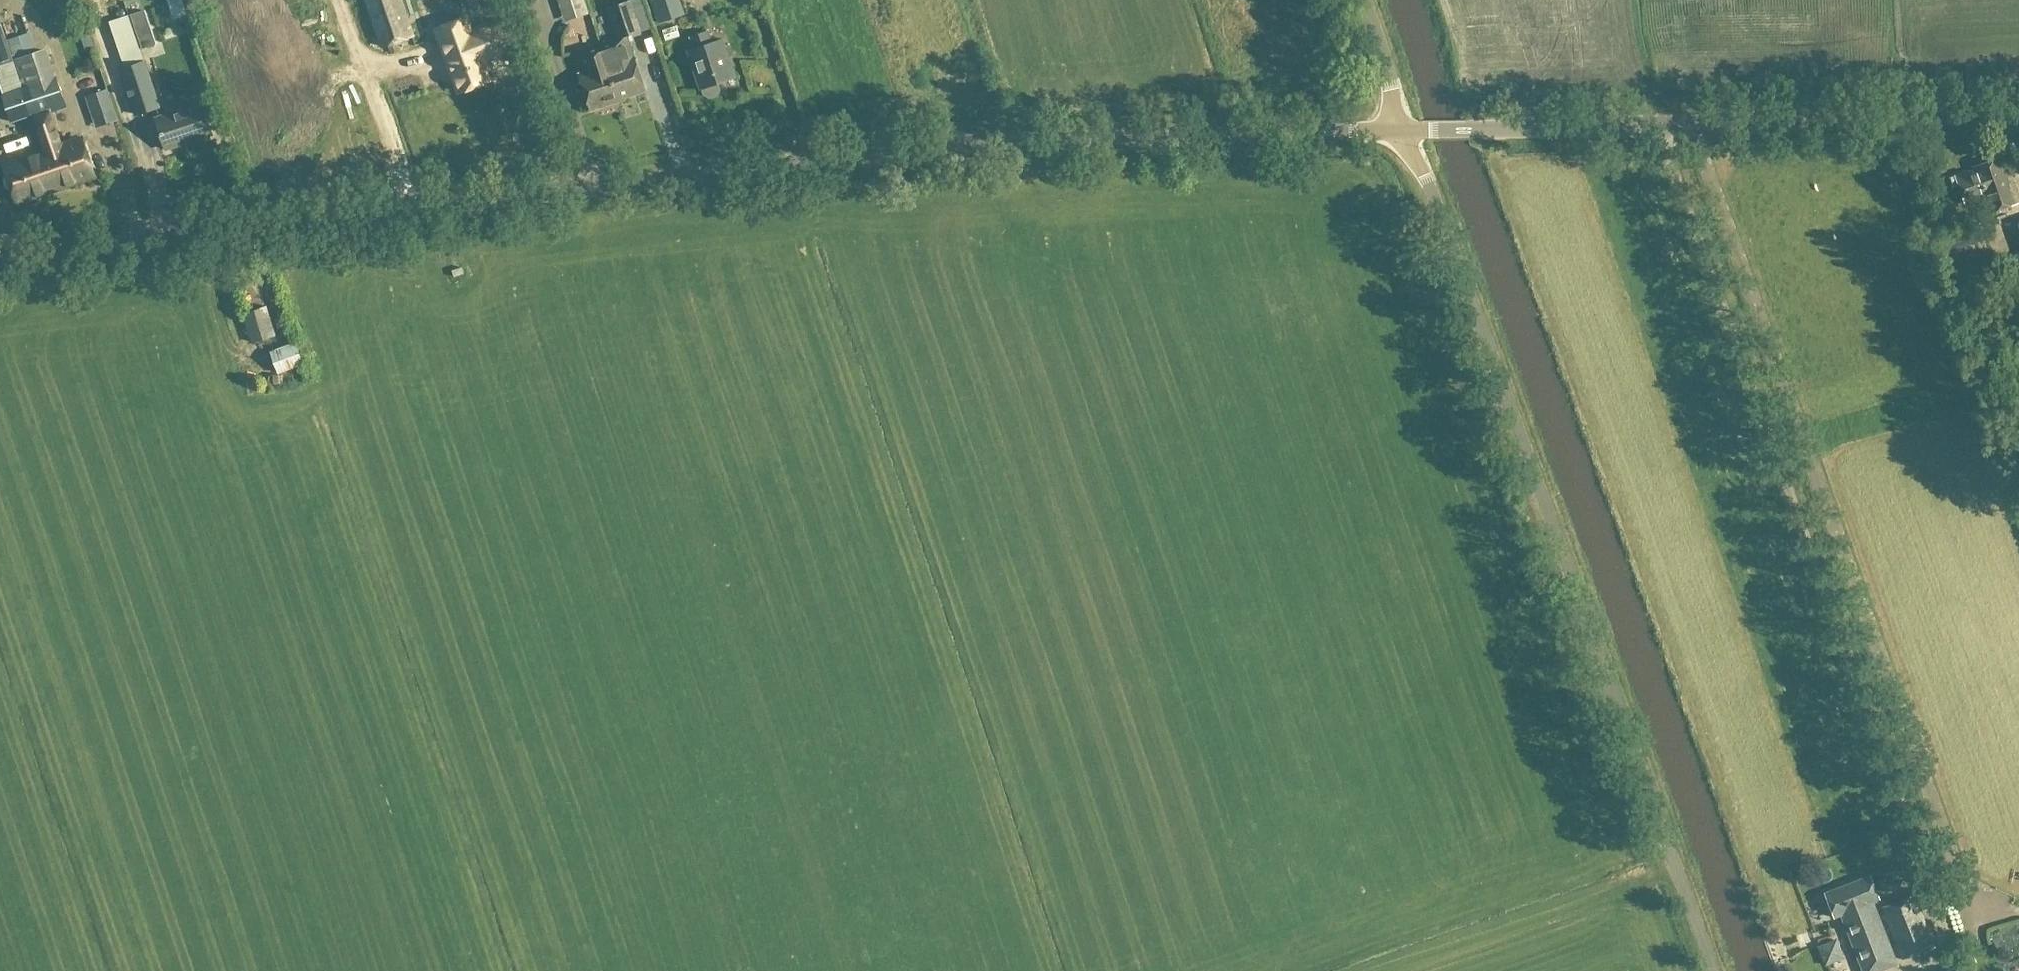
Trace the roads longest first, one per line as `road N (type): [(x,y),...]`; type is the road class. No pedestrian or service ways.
road 1 (unclassified): [(0,263),(984,146),(1403,133)]
road 2 (unclassified): [(1710,970),(1403,133)]
road 3 (unclassified): [(1403,133),(2018,119)]
road 4 (unclassified): [(1403,133),(1356,0)]

